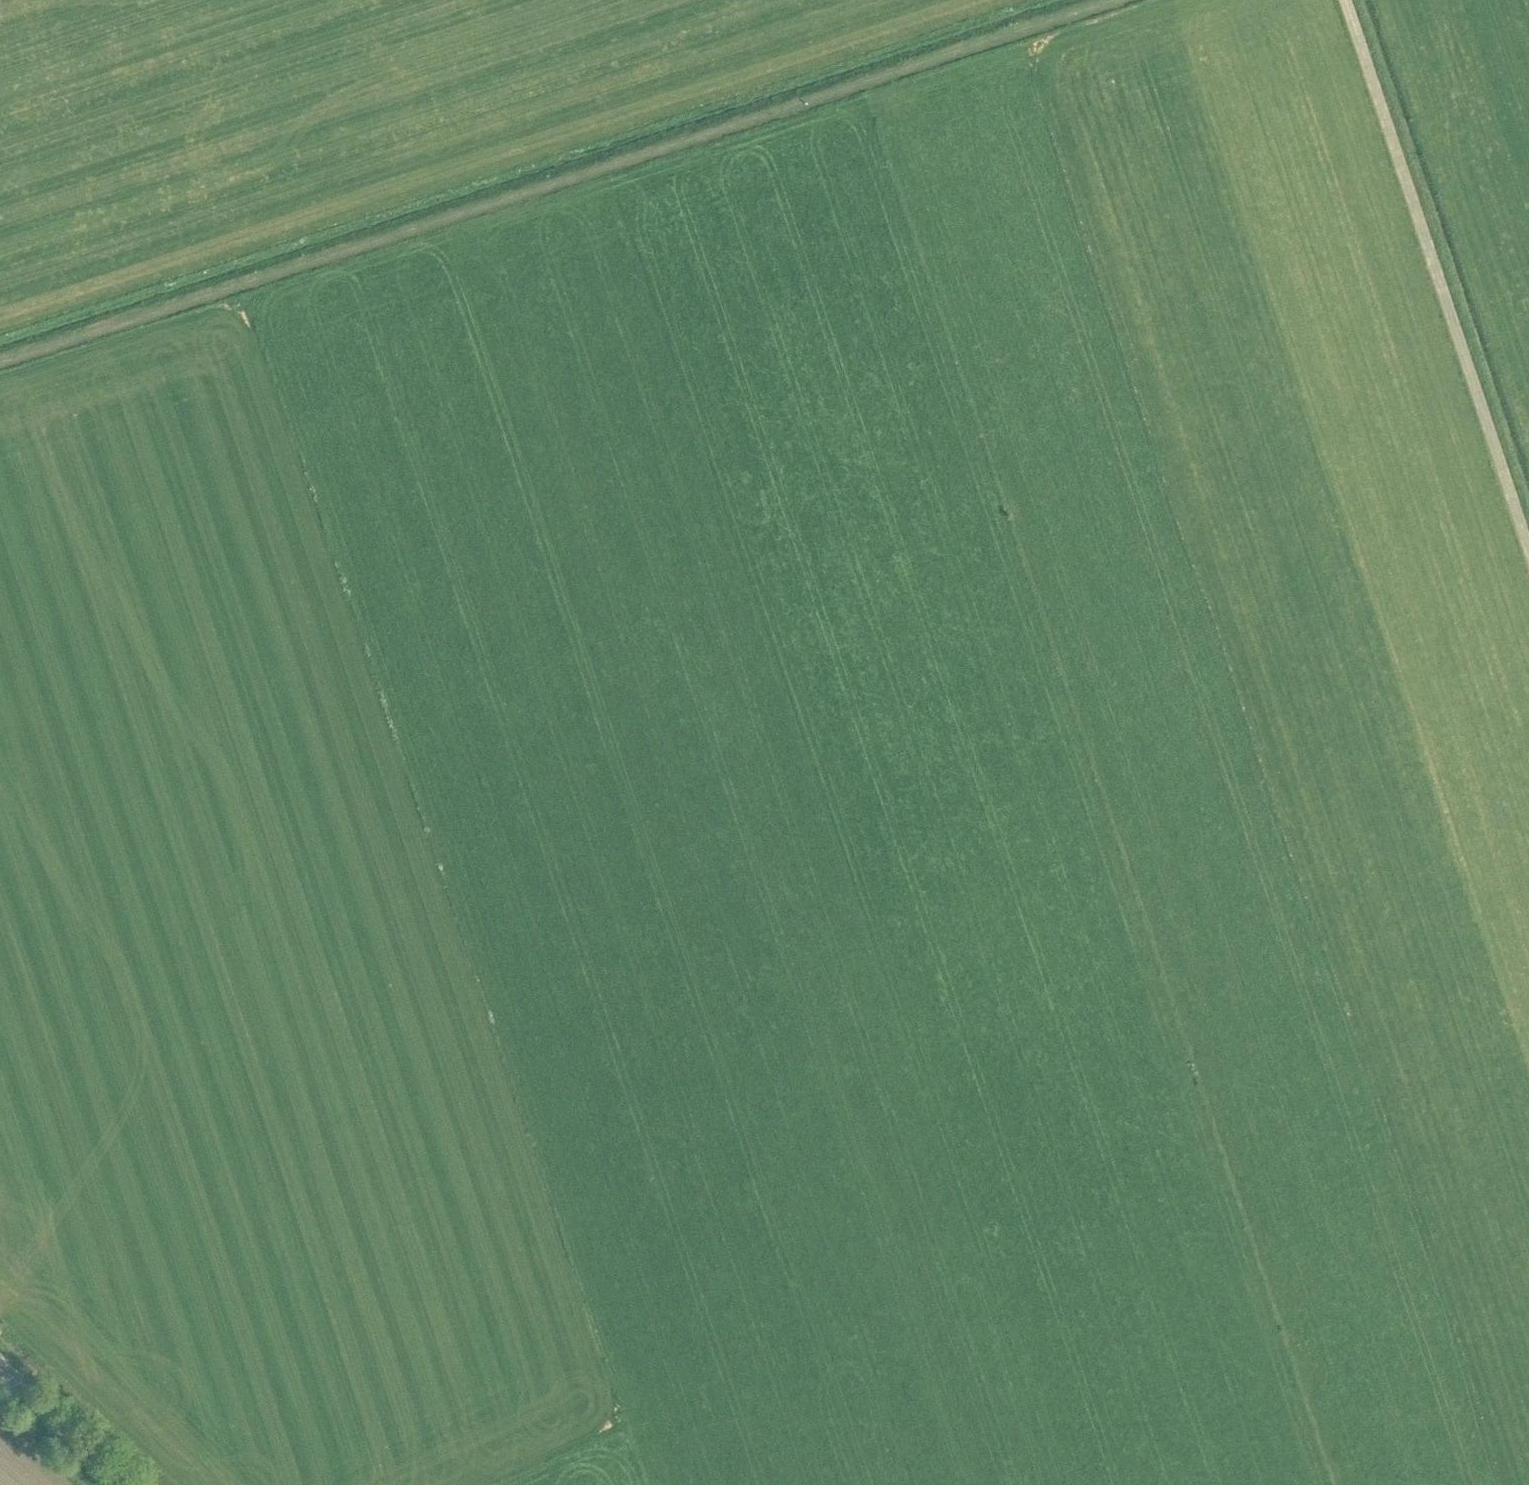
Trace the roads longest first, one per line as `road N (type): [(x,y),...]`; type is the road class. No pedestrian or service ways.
road 1 (unclassified): [(125,1484),(0,1367)]

